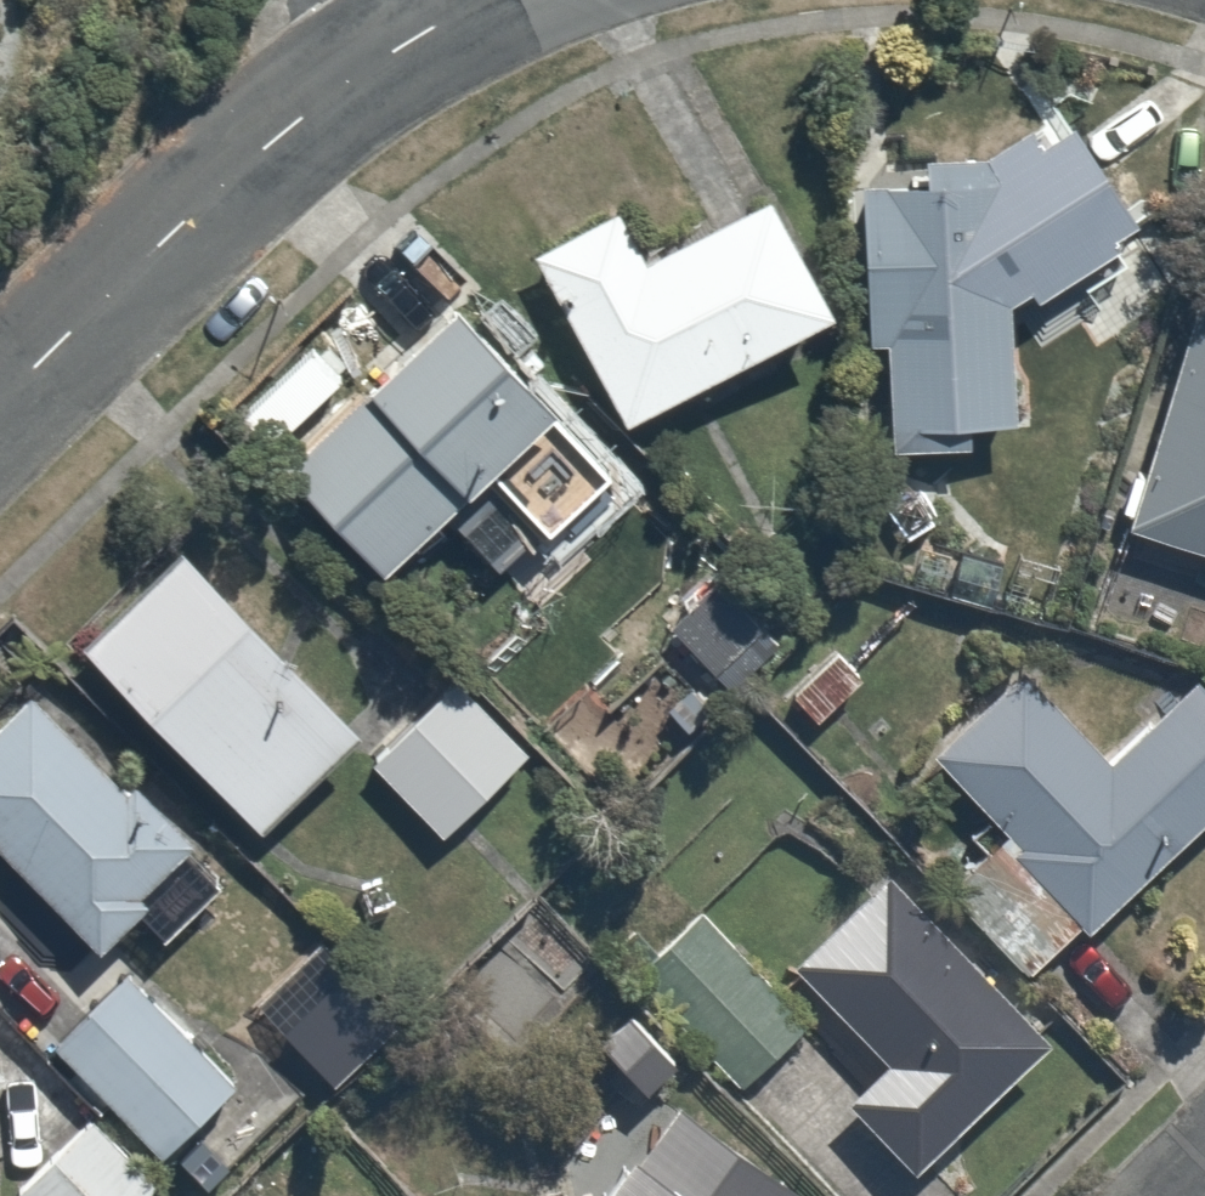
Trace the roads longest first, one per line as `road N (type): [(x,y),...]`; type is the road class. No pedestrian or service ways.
road 1 (residential): [(0,414),(137,276),(371,64)]
road 2 (residential): [(483,0),(371,64)]

